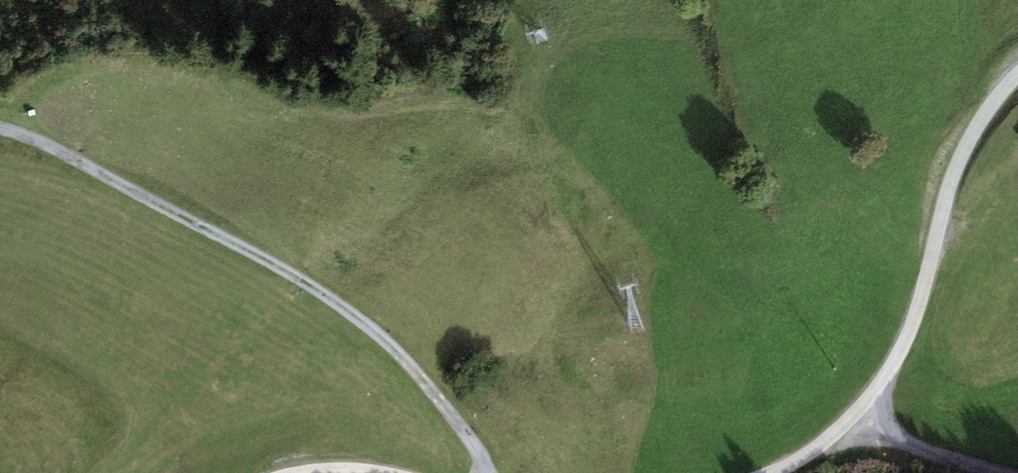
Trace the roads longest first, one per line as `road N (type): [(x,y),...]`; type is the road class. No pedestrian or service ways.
road 1 (track): [(0,128),(60,152),(352,314),(422,376),(478,451),(484,472)]
road 2 (unclassified): [(1017,76),(968,145),(914,327),(887,374),(839,433),(771,472)]

